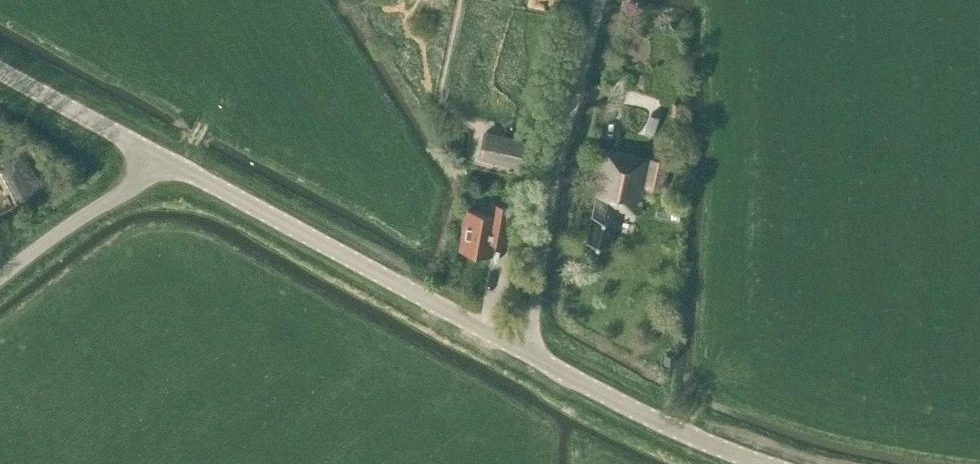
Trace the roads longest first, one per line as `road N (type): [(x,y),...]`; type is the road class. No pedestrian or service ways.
road 1 (tertiary): [(525,349),(163,157)]
road 2 (unclassified): [(525,349),(555,179),(599,0)]
road 3 (tertiary): [(766,463),(686,433),(525,349)]
road 4 (residential): [(163,157),(0,277)]
road 5 (tertiary): [(163,157),(0,69)]

